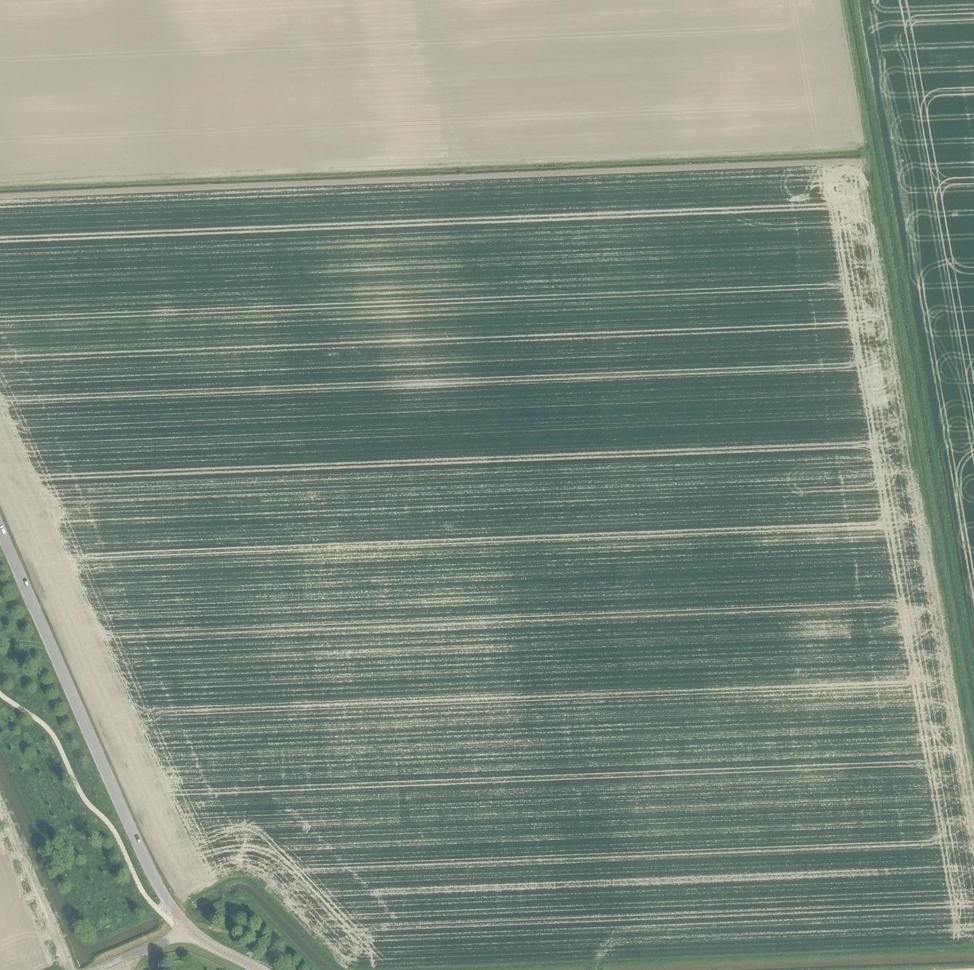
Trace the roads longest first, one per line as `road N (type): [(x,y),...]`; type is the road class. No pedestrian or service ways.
road 1 (tertiary): [(188,930),(159,889),(0,527)]

